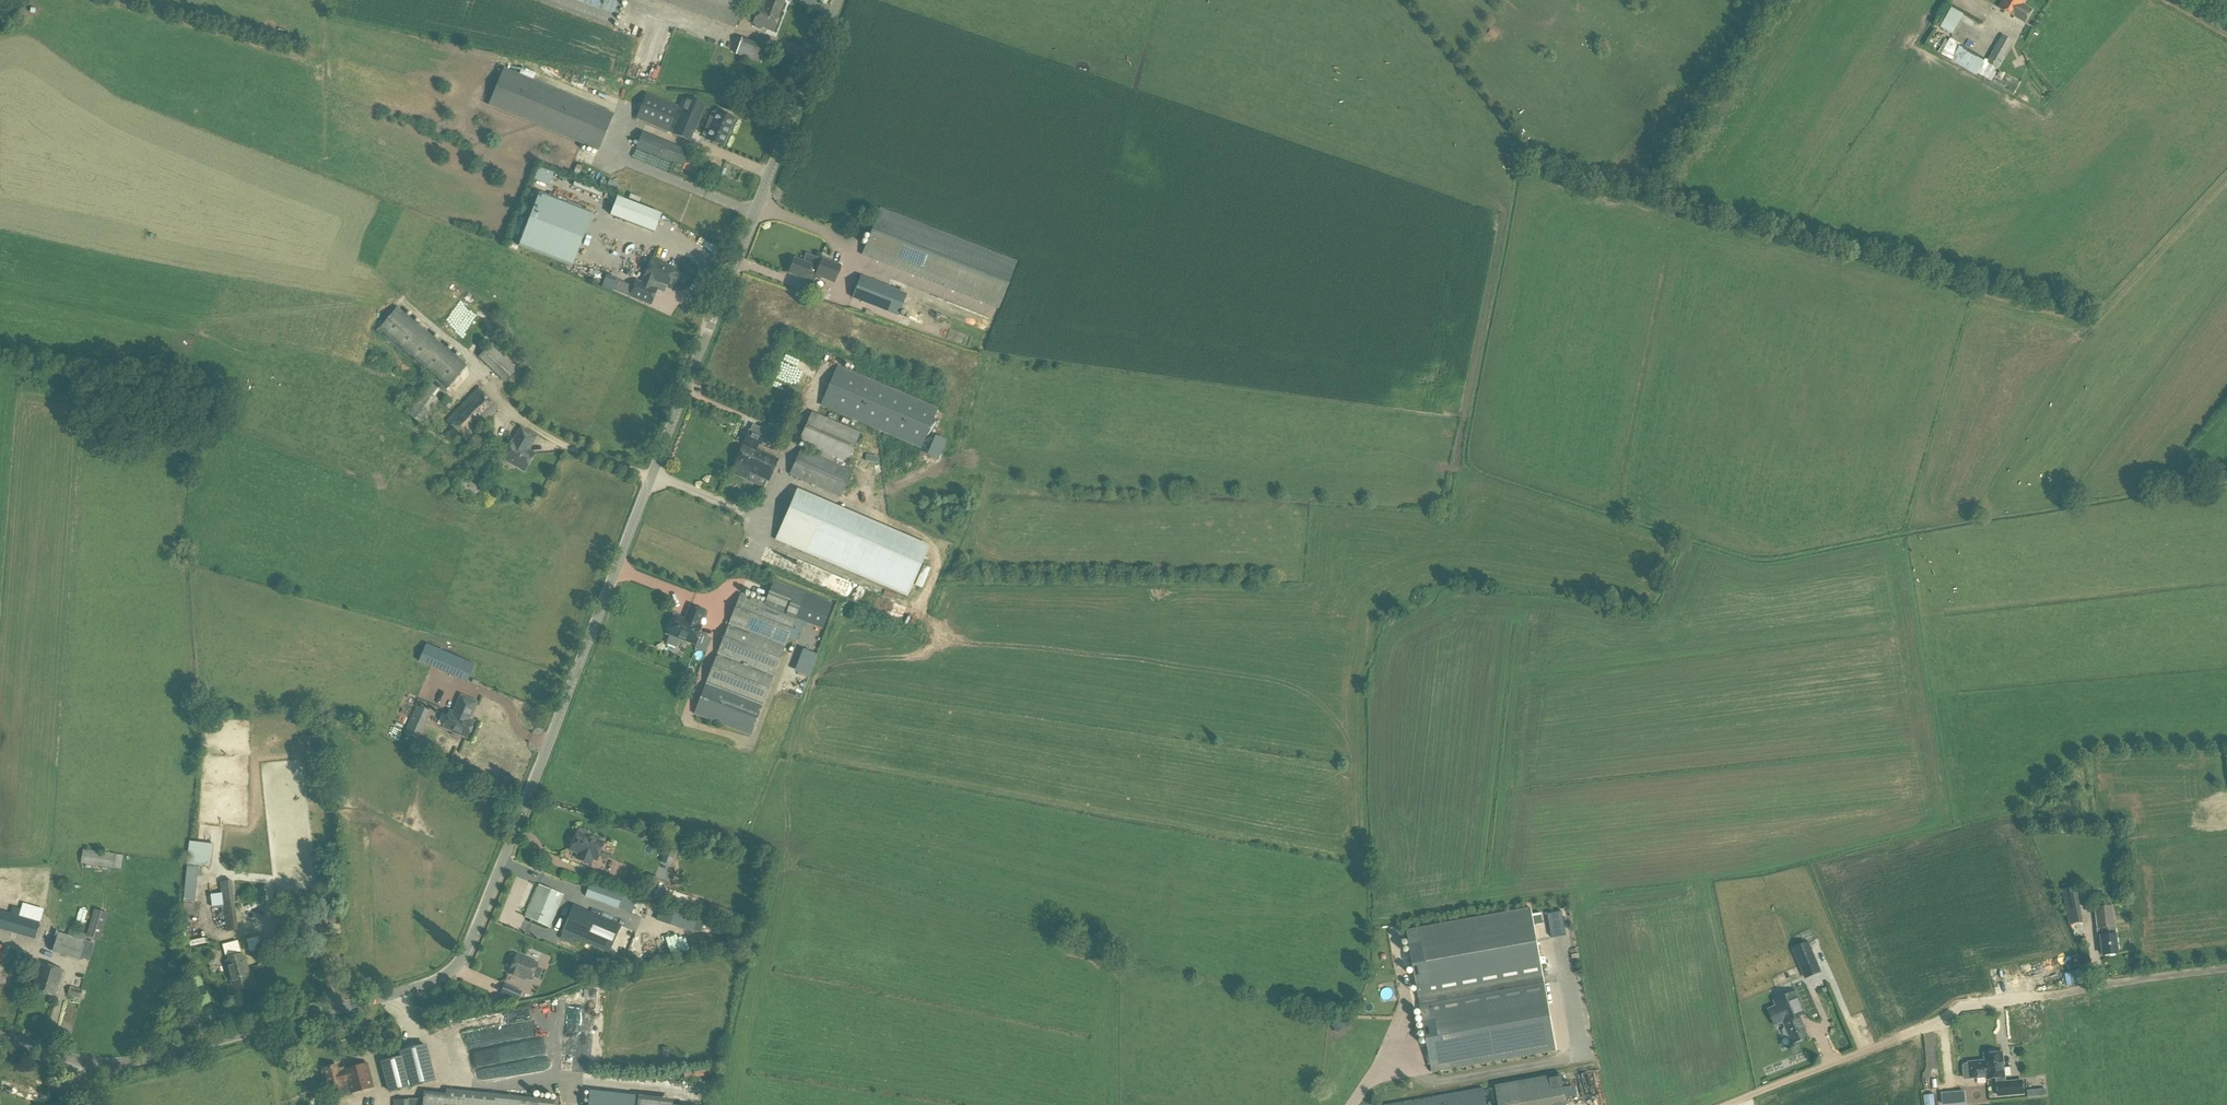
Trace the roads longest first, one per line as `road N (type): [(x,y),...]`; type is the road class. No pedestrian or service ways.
road 1 (unclassified): [(82,1063),(125,1065),(438,984),(468,952),(839,0)]
road 2 (track): [(2226,972),(1964,1005),(1921,1031),(1724,1104)]
road 3 (track): [(1982,292),(2092,313),(2226,180)]

